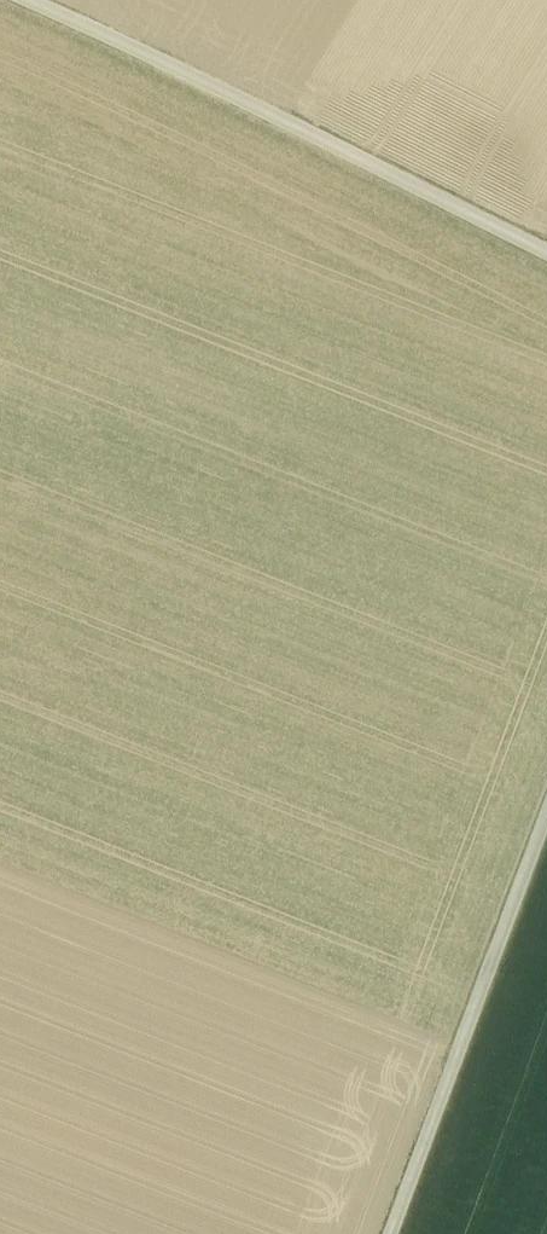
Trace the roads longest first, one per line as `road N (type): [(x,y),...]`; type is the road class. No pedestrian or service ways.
road 1 (track): [(28,0),(546,253)]
road 2 (track): [(390,1233),(546,813)]

